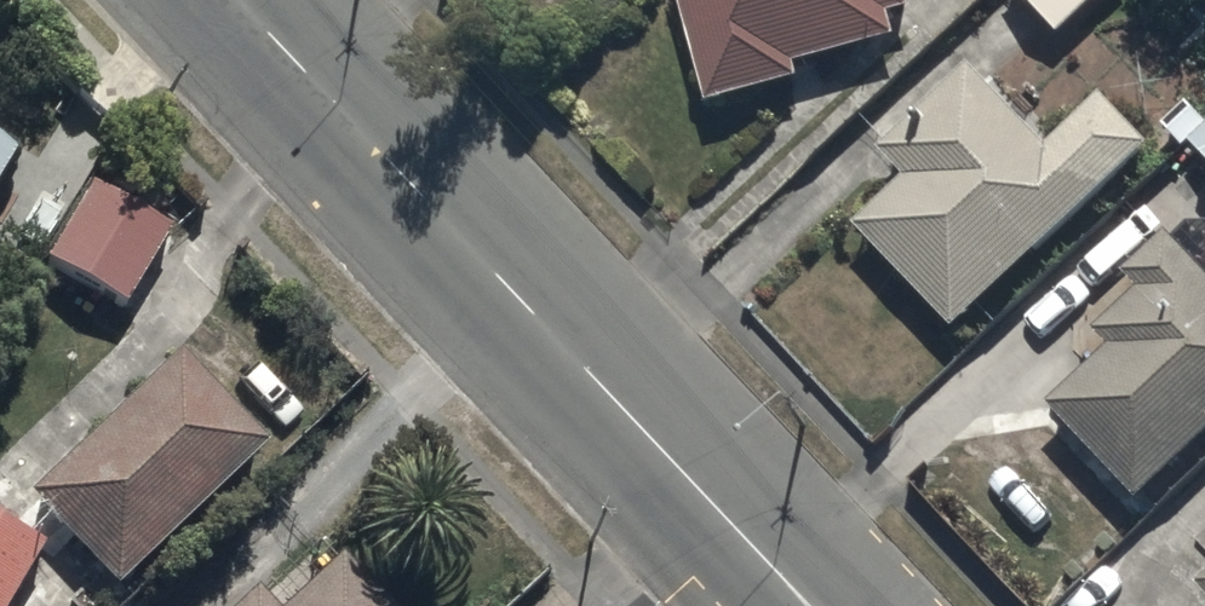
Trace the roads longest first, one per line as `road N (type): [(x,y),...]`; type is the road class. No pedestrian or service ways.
road 1 (tertiary): [(245,0),(810,605)]

